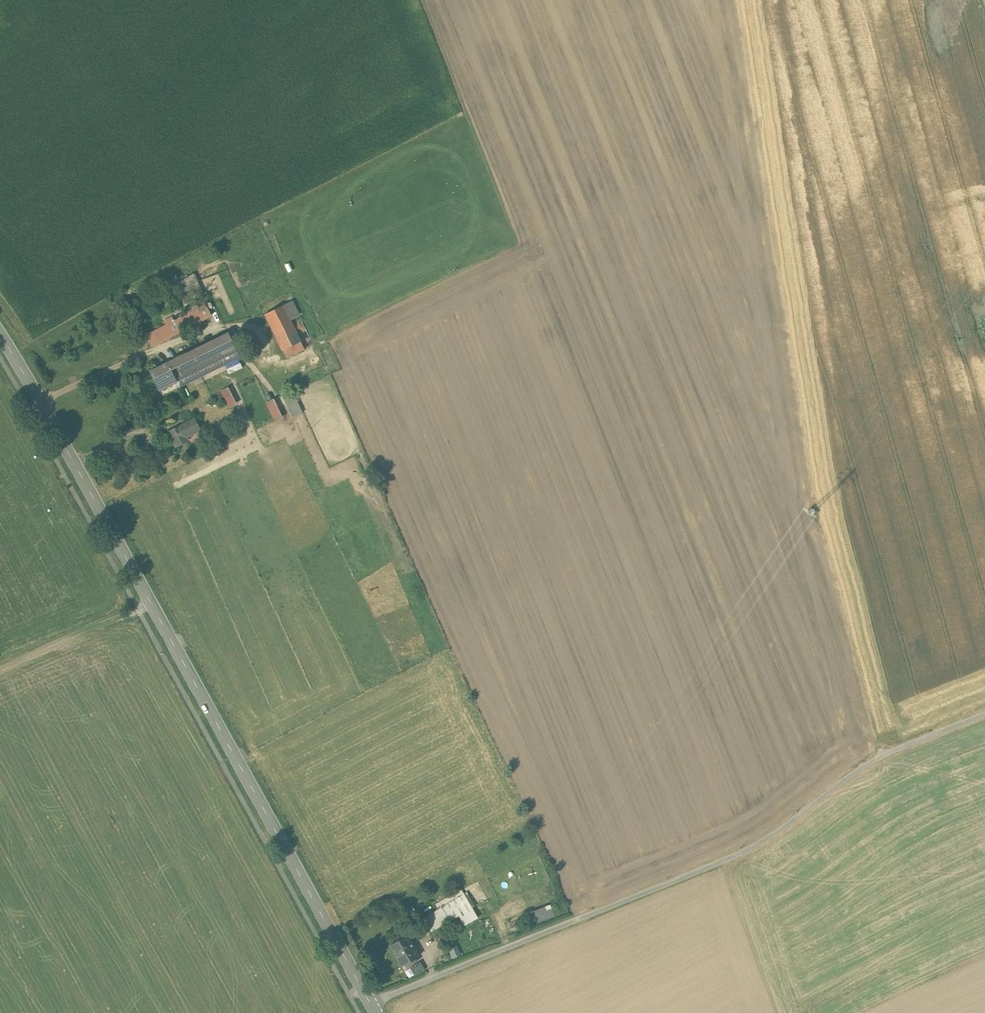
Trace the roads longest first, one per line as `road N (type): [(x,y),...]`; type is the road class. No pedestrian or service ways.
road 1 (tertiary): [(376,1012),(0,335)]
road 2 (track): [(370,1003),(719,863),(763,841),(874,759),(984,714)]

